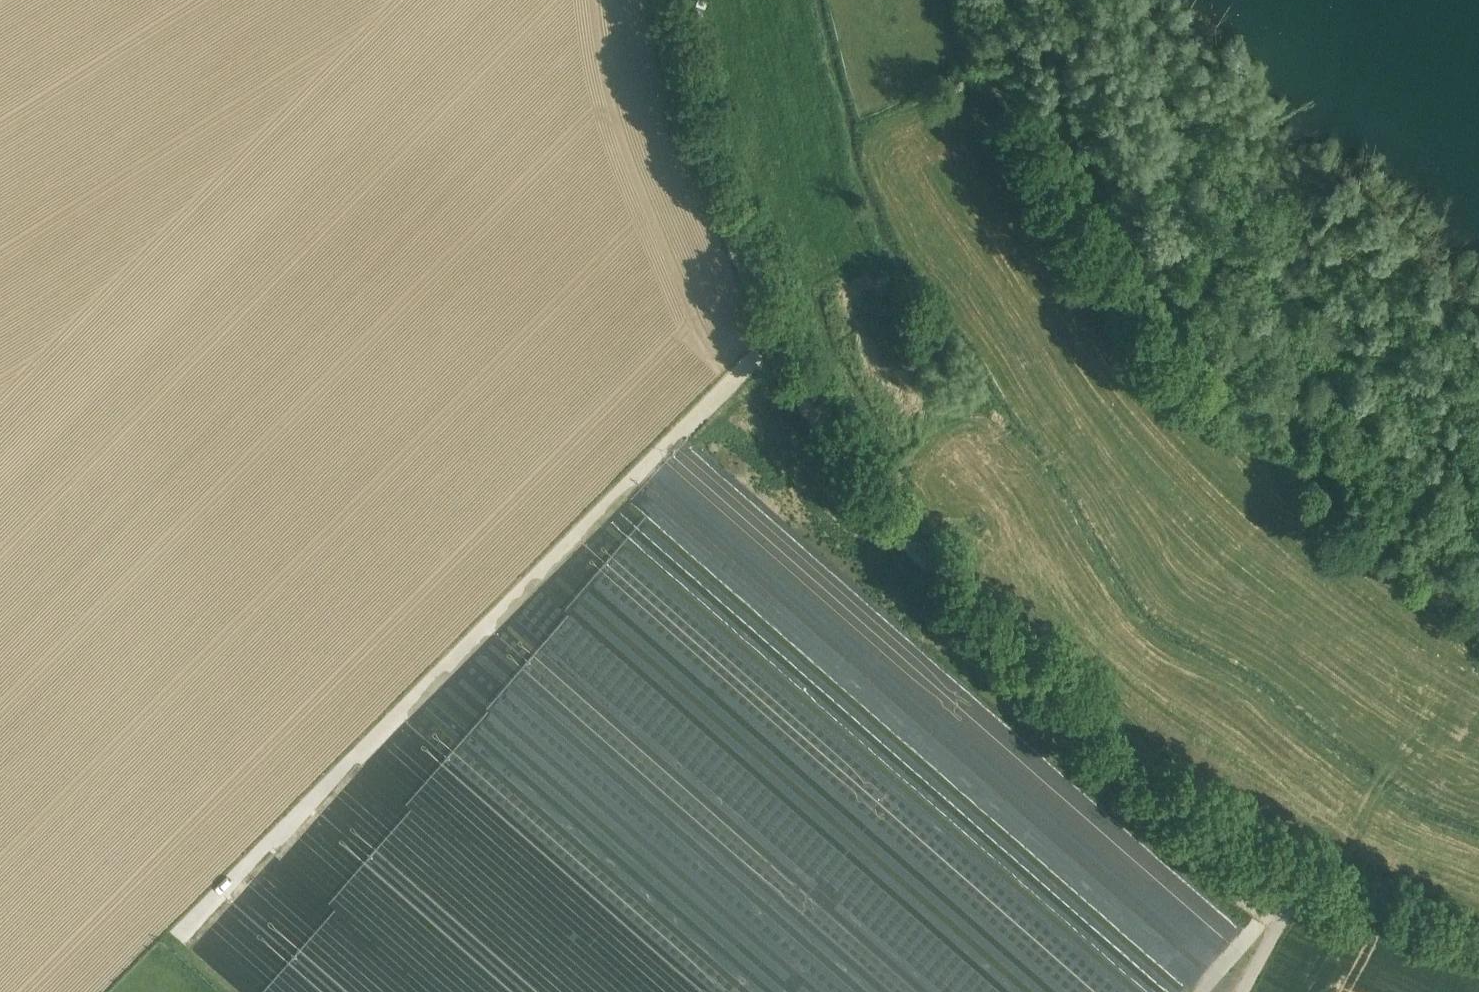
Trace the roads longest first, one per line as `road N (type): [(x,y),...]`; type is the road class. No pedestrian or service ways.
road 1 (track): [(674,0),(696,129),(759,313),(928,561),(1070,710),(1297,883),(1478,976)]
road 2 (track): [(1297,883),(1236,991)]

